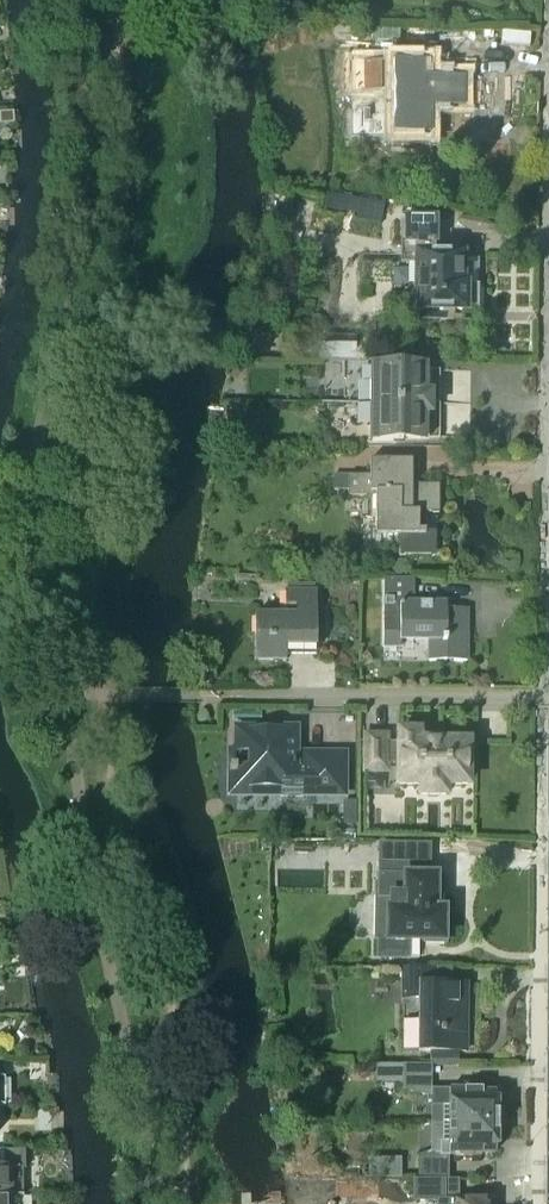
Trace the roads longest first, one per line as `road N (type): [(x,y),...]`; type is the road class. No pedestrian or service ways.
road 1 (residential): [(548,700),(199,695)]

